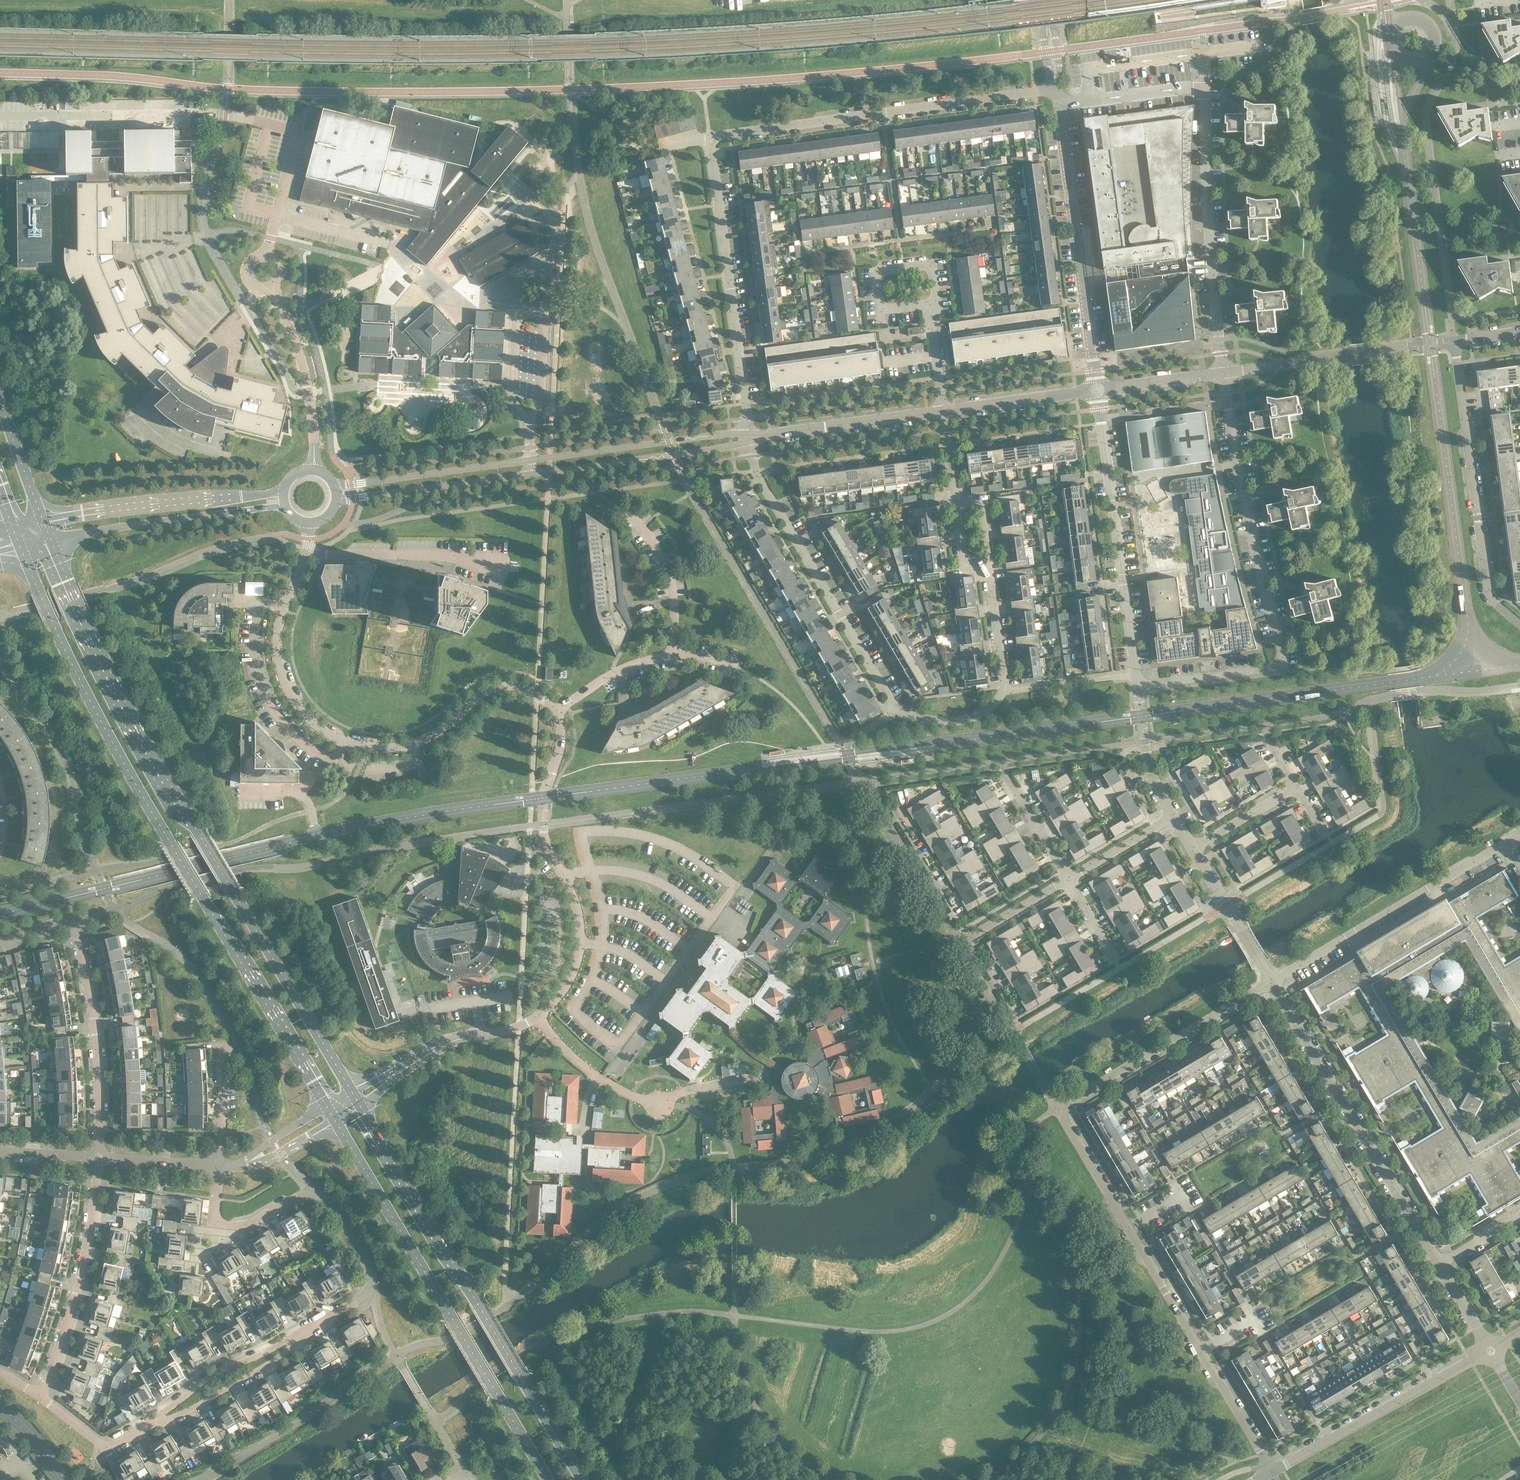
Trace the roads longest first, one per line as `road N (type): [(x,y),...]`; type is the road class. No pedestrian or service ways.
road 1 (residential): [(1272,1473),(1057,1111),(1272,982)]
road 2 (secondary): [(22,551),(109,737),(326,1105)]
road 3 (secondary): [(351,1090),(133,729),(50,543)]
road 4 (residential): [(988,568),(1005,684),(999,701),(968,721),(911,717),(889,700),(752,456)]
road 5 (unclassified): [(556,714),(537,695),(502,687),(406,749),(343,749),(300,714),(275,651),(309,523)]
road 6 (residential): [(1224,374),(1244,497),(1286,660),(1275,670),(1139,690)]
road 7 (residential): [(1058,106),(1205,87),(1224,374)]
road 8 (secondary): [(581,1479),(361,1106)]
road 9 (tertiary): [(336,503),(713,451),(750,439)]
road 10 (tertiary): [(750,439),(334,483)]
road 11 (secondary): [(336,1121),(548,1479)]
road 12 (unclassified): [(266,255),(296,132),(224,115),(77,116)]
road 13 (residential): [(1056,92),(713,141)]
road 14 (unclassified): [(1272,982),(1439,1266)]
road 15 (unclassified): [(538,1015),(567,985),(580,943),(543,827),(562,740),(556,714)]
road 16 (residential): [(296,1339),(371,1290),(355,1236),(335,1206),(313,1188),(223,1236)]
road 17 (unclassified): [(1098,392),(1139,690)]
road 18 (residential): [(101,1156),(100,1068),(75,927),(10,942)]
road 19 (residential): [(1519,625),(1490,595),(1455,342)]
road 20 (unclassified): [(1058,106),(1098,392)]
road 21 (residential): [(713,141),(748,417)]
road 22 (residential): [(1272,982),(1506,845)]
road 23 (unclassified): [(538,1015),(563,1053),(627,1093),(660,1099),(759,1078)]
road 24 (unclassified): [(1272,1473),(1489,1352)]
road 25 (tertiary): [(284,489),(40,518)]
road 26 (residential): [(41,1393),(86,1263),(101,1156)]
road 27 (tertiary): [(50,543),(285,506)]
road 28 (tertiary): [(1224,374),(1455,342)]
road 29 (tertiary): [(750,439),(944,413)]
road 30 (unclassified): [(733,665),(672,658),(634,667),(556,714)]
road 31 (unclassified): [(272,285),(308,391),(314,469)]
road 32 (residential): [(930,305),(881,312),(875,271),(932,264),(937,305)]
road 33 (residential): [(296,1339),(218,1370),(148,1426)]
road 34 (residential): [(148,1426),(230,1392),(296,1339)]
road 35 (residential): [(872,798),(963,943)]
road 36 (tertiary): [(944,413),(1098,392)]
road 37 (unclassified): [(406,1065),(447,1040),(538,1015)]
road 38 (unclassified): [(1139,690),(1148,761),(1174,819)]
road 39 (secondary): [(40,518),(0,395)]
road 40 (residential): [(148,1426),(105,1444),(41,1393)]
road 41 (tertiary): [(1098,392),(1224,374)]
road 42 (residential): [(1068,881),(1006,774)]
road 43 (residential): [(1068,881),(1174,819)]
road 44 (residential): [(963,943),(1068,881)]

